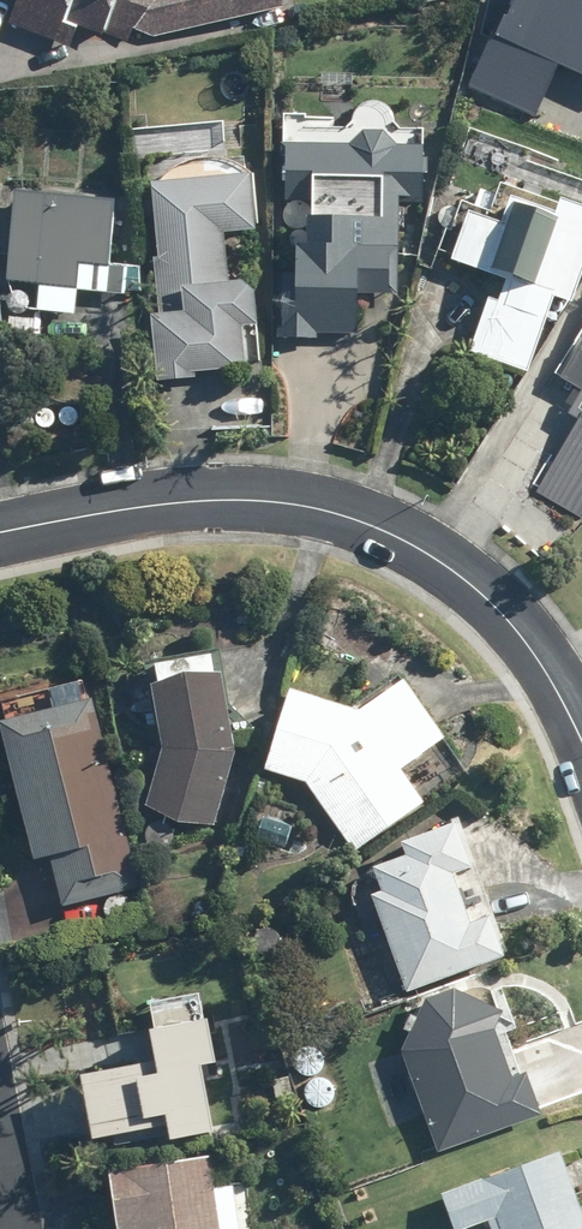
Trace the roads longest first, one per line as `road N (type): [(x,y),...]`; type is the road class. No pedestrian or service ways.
road 1 (tertiary): [(581,738),(526,642),(486,600),(446,563),(345,516),(241,499),(104,512),(0,534)]

